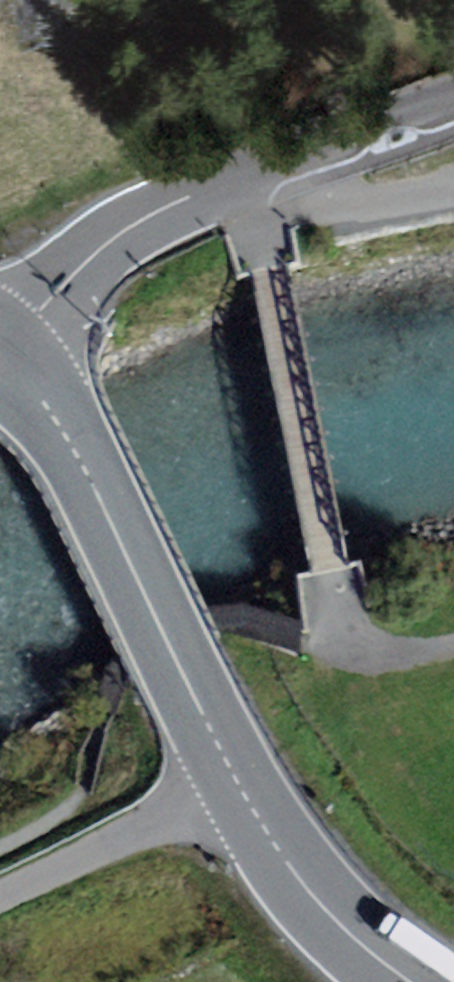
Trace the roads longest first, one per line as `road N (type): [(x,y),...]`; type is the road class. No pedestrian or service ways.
road 1 (primary): [(406,981),(351,937),(284,853),(180,668),(56,411),(28,373),(1,354)]
road 2 (tertiary): [(1,354),(85,262),(153,214),(453,101)]
road 3 (track): [(346,648),(250,175)]
road 4 (track): [(0,846),(76,800),(125,672),(228,621),(346,648)]
road 5 (track): [(240,782),(0,897)]

